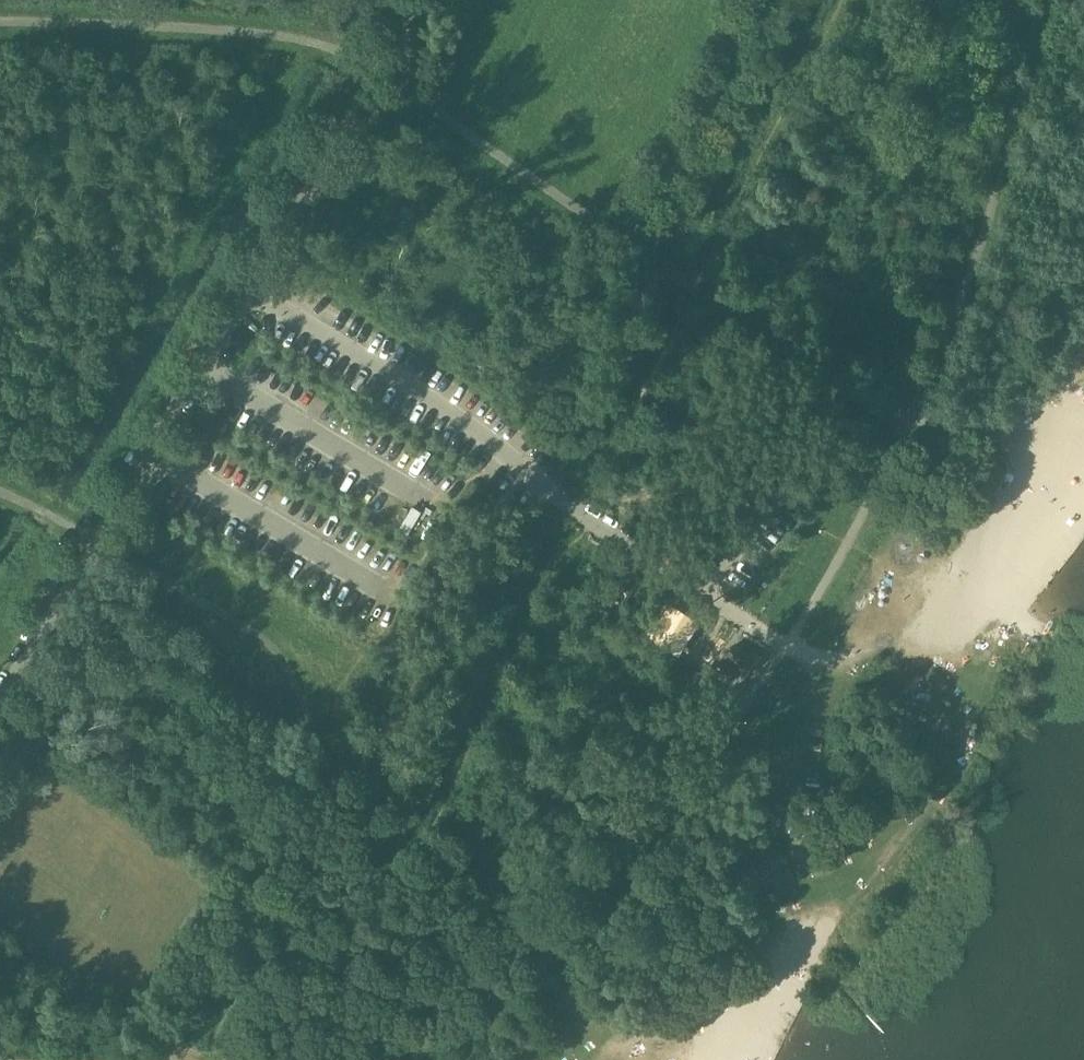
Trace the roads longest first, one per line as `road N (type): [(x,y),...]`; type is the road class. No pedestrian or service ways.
road 1 (residential): [(0,718),(253,291),(461,417),(553,495),(749,625)]

